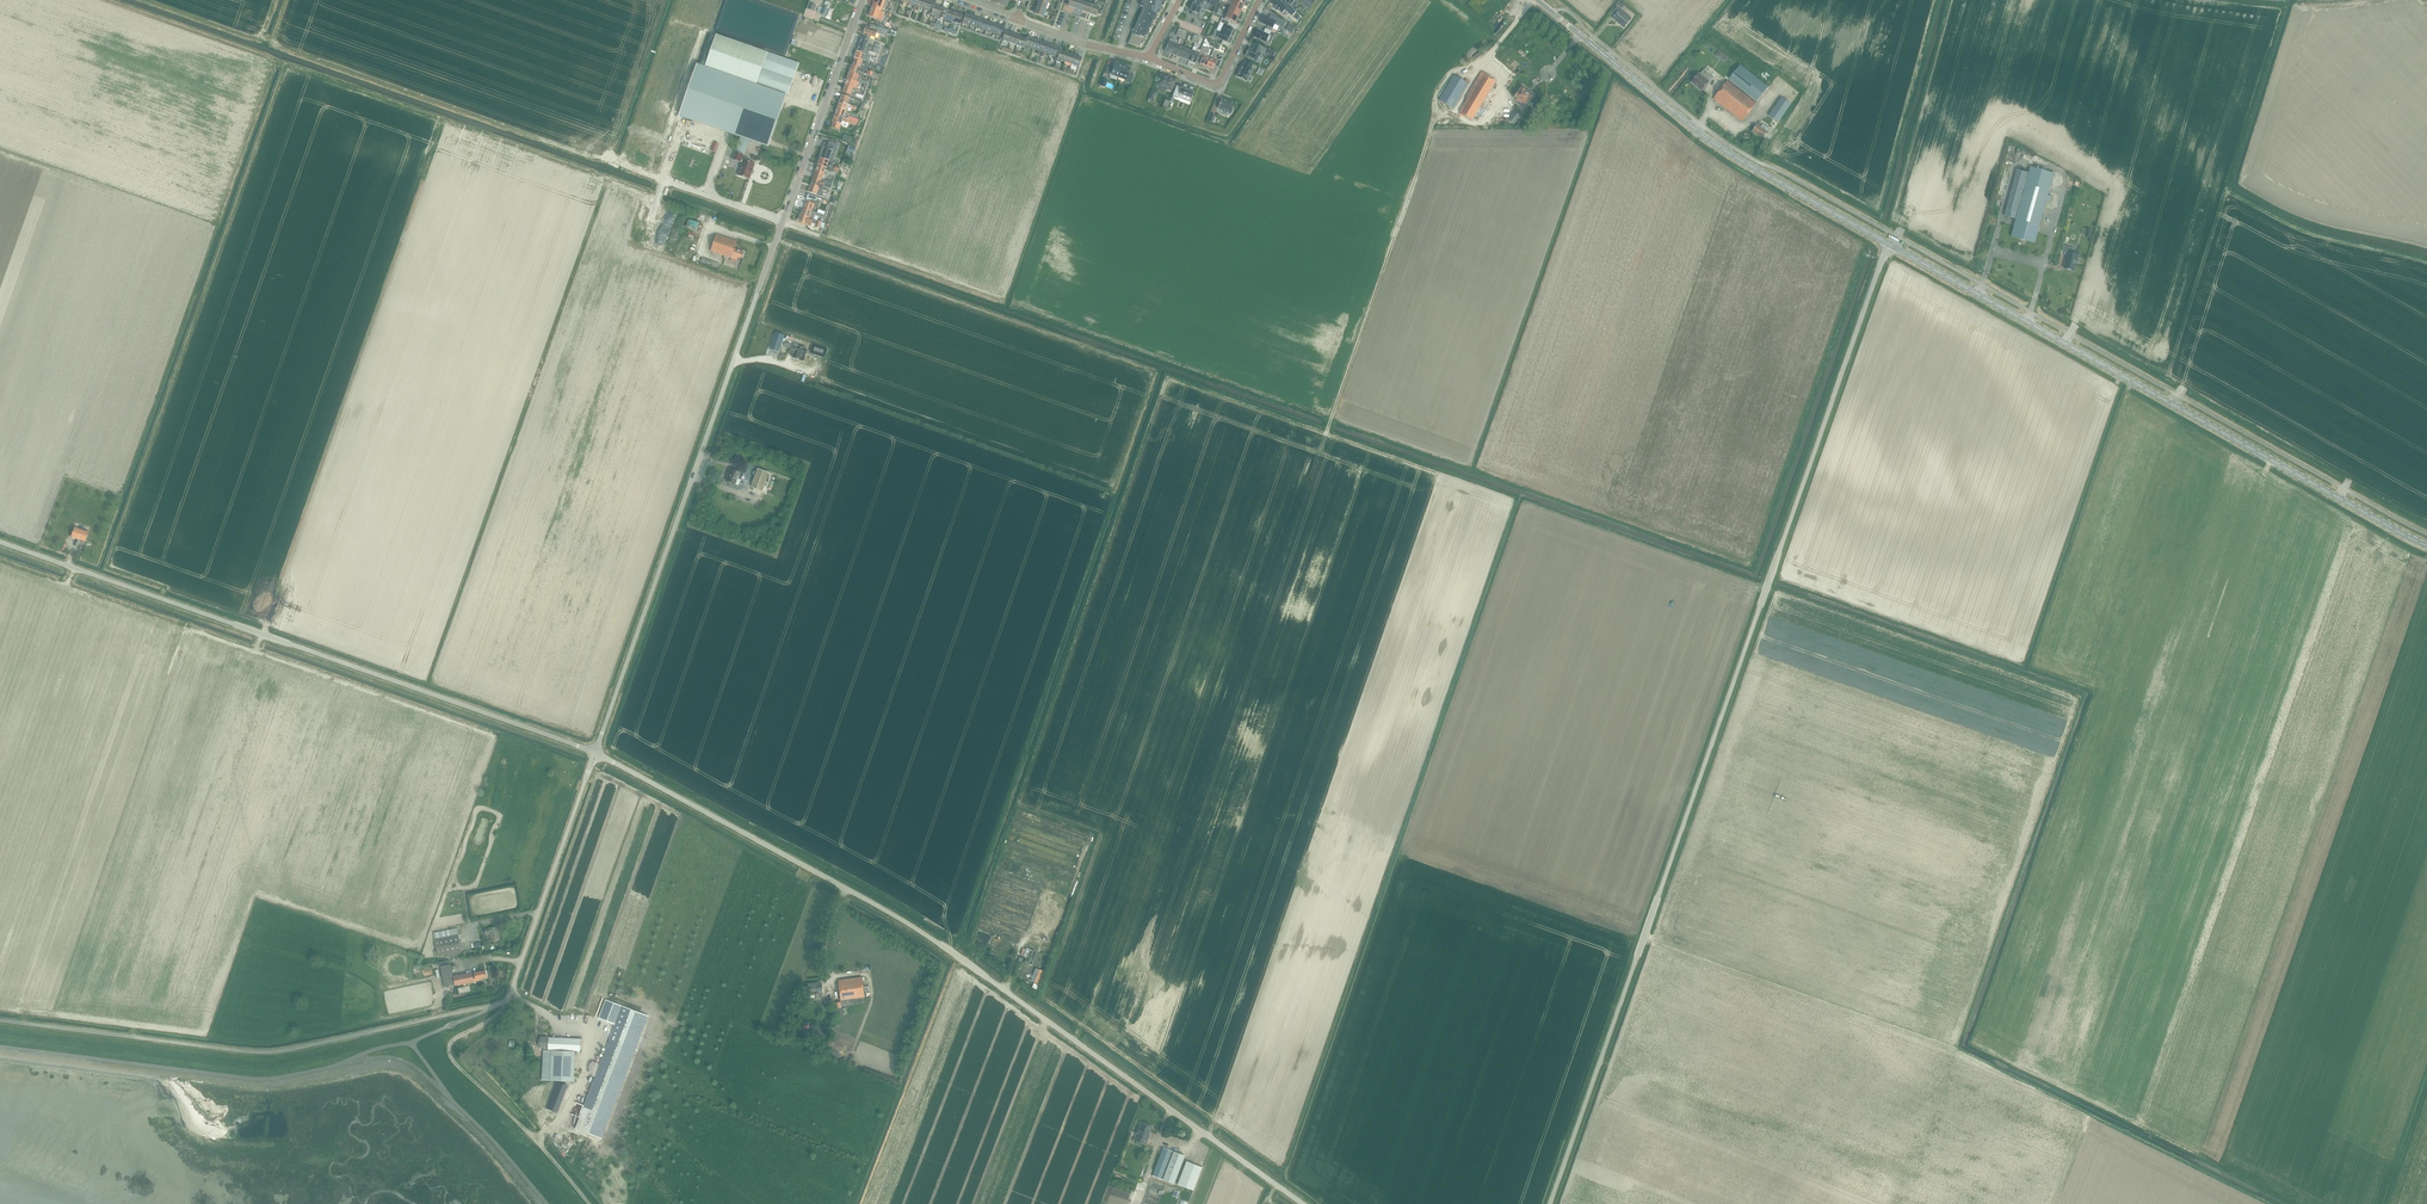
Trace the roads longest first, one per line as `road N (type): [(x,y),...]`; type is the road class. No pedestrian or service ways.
road 1 (unclassified): [(1549,1203),(1890,245)]
road 2 (tertiary): [(1303,1203),(943,947),(595,753)]
road 3 (tertiary): [(595,753),(862,0)]
road 4 (unclassified): [(595,753),(503,1002),(268,1052),(0,1020)]
road 5 (unclassified): [(595,753),(0,542)]
road 6 (secondary): [(2426,545),(1890,245)]
road 7 (track): [(748,835),(754,825),(612,742),(687,529),(777,560)]
road 8 (secondary): [(1890,245),(1734,155),(1537,0)]
road 9 (residential): [(1218,86),(1319,126),(1358,73),(1355,48),(1389,0)]
road 10 (track): [(812,463),(723,430),(746,360)]
road 11 (residential): [(1017,19),(1148,57)]

